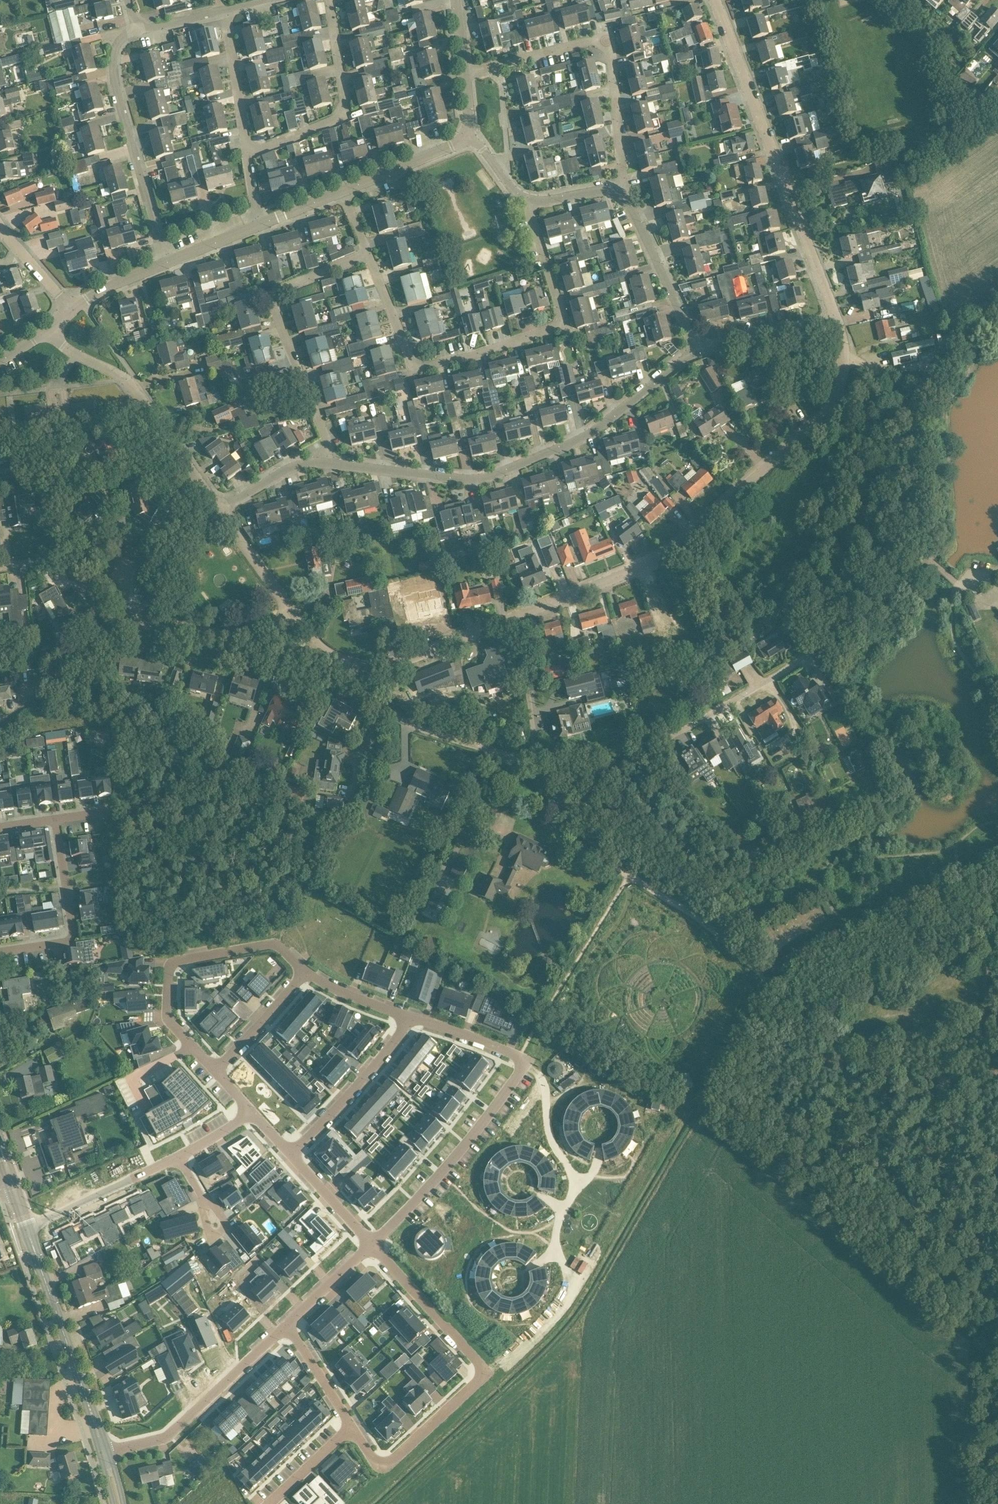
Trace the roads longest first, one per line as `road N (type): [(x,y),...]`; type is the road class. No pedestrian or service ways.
road 1 (residential): [(845,361),(879,377),(912,418),(922,538),(910,573),(799,662),(618,760),(570,810)]
road 2 (residential): [(516,620),(646,568),(828,412),(845,361)]
road 3 (residential): [(327,463),(493,475),(601,426),(696,350)]
road 4 (residential): [(367,255),(414,365),(472,354),(560,322),(530,204)]
road 5 (residential): [(522,1062),(545,1085),(554,1140),(575,1183),(557,1237),(566,1286),(500,1363),(482,1371)]
road 6 (unclassified): [(570,810),(623,874),(711,929),(759,973),(775,947),(831,918)]
road 7 (residential): [(836,319),(716,0)]
road 8 (residential): [(293,612),(261,635),(175,622),(119,630),(68,566),(0,566)]
road 9 (residential): [(625,197),(609,57),(600,44),(466,72)]
road 10 (residential): [(327,463),(275,306),(280,289),(367,255)]
road 11 (residential): [(222,508),(128,379),(49,331)]
road 12 (residential): [(169,263),(114,77),(120,41),(137,32)]
road 13 (residential): [(373,1243),(469,1142),(522,1062)]
road 14 (residential): [(307,971),(266,946),(183,962),(171,970),(170,1022),(193,1047)]
road 15 (tertiary): [(102,1447),(26,1230)]
road 16 (residential): [(102,1447),(166,1432),(287,1322)]
road 17 (residential): [(247,150),(342,113),(328,0)]
road 18 (residential): [(533,765),(412,723),(360,682),(353,664)]
road 19 (unclassified): [(350,1428),(381,1471),(482,1371)]
road 20 (residential): [(0,954),(72,935),(56,821)]
road 21 (residential): [(291,1154),(413,1018)]
road 22 (residential): [(353,664),(416,658),(516,620)]
road 23 (residential): [(696,350),(625,197)]
road 24 (residential): [(178,1158),(26,1230)]
road 25 (unclassified): [(482,1371),(373,1243)]
road 26 (residential): [(533,765),(516,620)]
road 27 (residential): [(696,350),(836,319)]
road 28 (residential): [(340,192),(472,137)]
road 29 (residential): [(247,150),(225,12)]
road 30 (residential): [(307,971),(215,1071)]
road 31 (residential): [(293,612),(222,508)]
road 32 (unclassified): [(287,1322),(350,1428)]
road 33 (residential): [(291,1154),(373,1243)]

